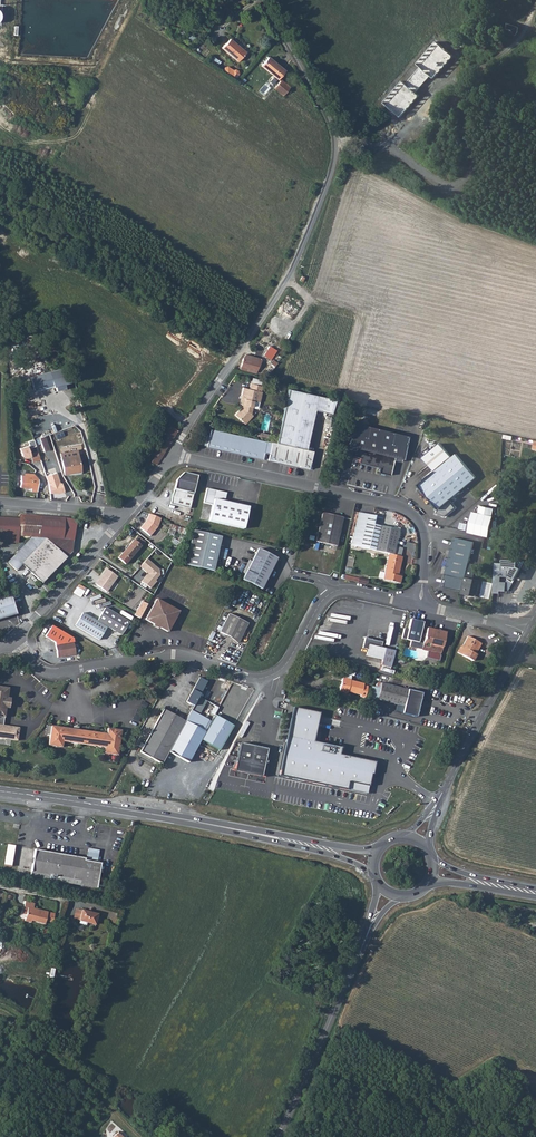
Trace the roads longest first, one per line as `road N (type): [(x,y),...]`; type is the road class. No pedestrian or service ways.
road 1 (unclassified): [(261,0),(322,108),(332,132),(331,169),(288,279),(171,454)]
road 2 (unclassified): [(417,604),(343,589),(329,593),(286,664),(262,678),(173,655),(47,673),(14,638)]
road 3 (unclassified): [(171,454),(401,506),(425,537),(417,604)]
road 4 (secondary): [(0,792),(246,831)]
road 5 (tertiary): [(279,1136),(363,945)]
road 6 (tertiary): [(525,636),(439,802)]
road 7 (track): [(140,1136),(0,1013)]
road 8 (unclassified): [(14,638),(123,519)]
road 9 (secondary): [(383,846),(246,831)]
road 10 (secondary): [(246,831),(375,874)]
road 11 (unclassified): [(0,501),(123,519)]

